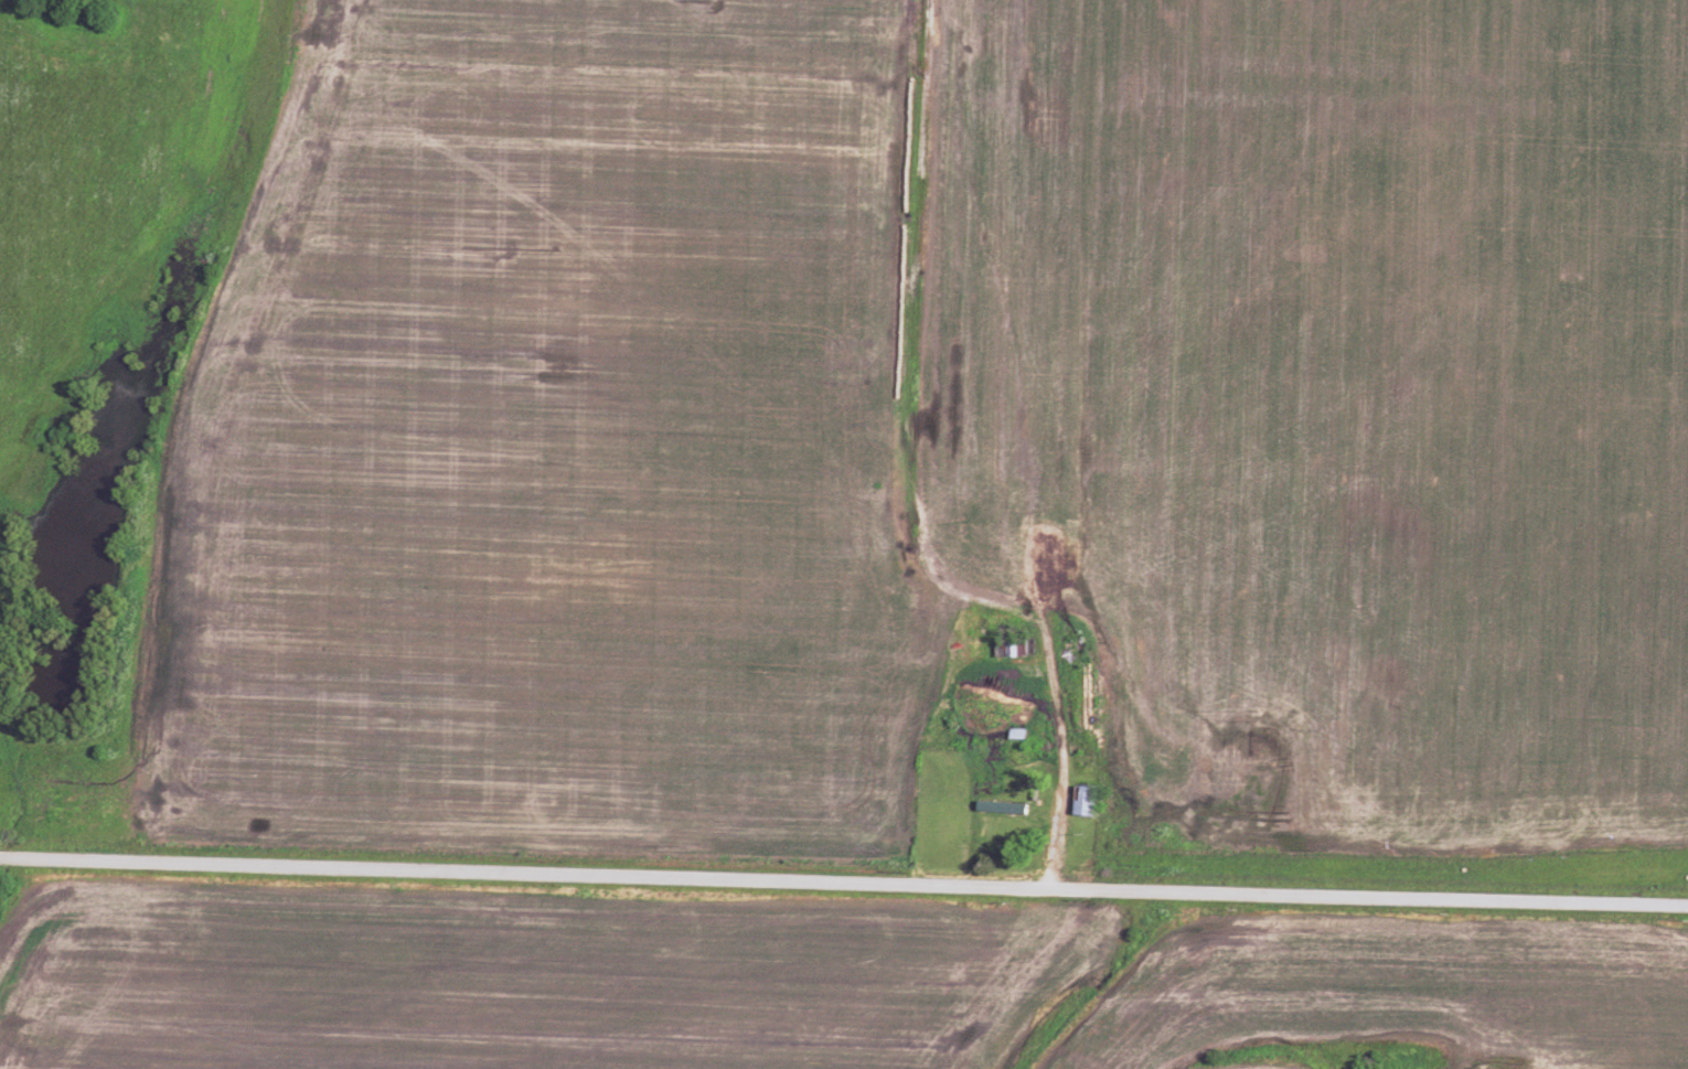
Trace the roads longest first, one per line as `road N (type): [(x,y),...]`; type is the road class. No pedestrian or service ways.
road 1 (residential): [(1687,918),(0,864)]

